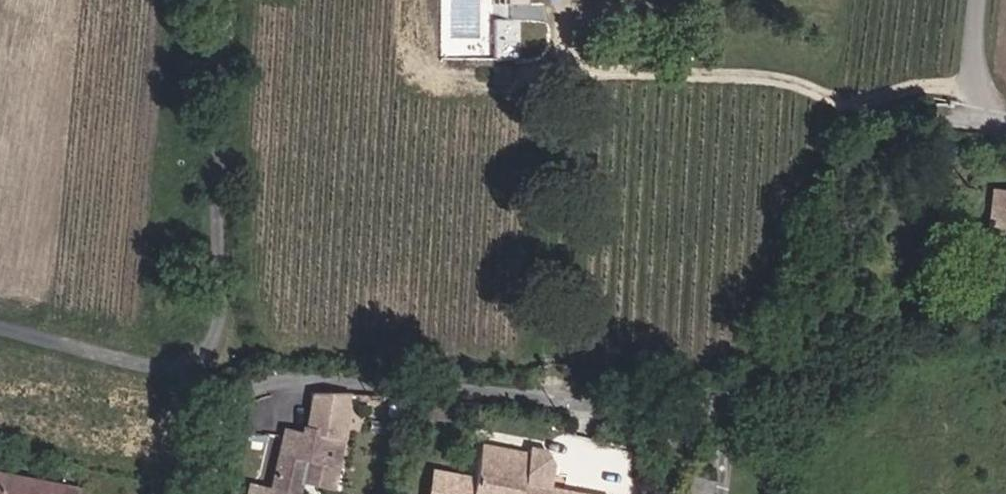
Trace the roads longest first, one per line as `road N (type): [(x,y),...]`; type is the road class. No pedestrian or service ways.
road 1 (residential): [(1005,127),(929,115),(890,125),(854,154),(769,335),(709,394),(682,406),(266,383),(241,393),(218,423),(203,493)]
road 2 (track): [(967,78),(850,104),(795,81),(595,73),(559,82)]

